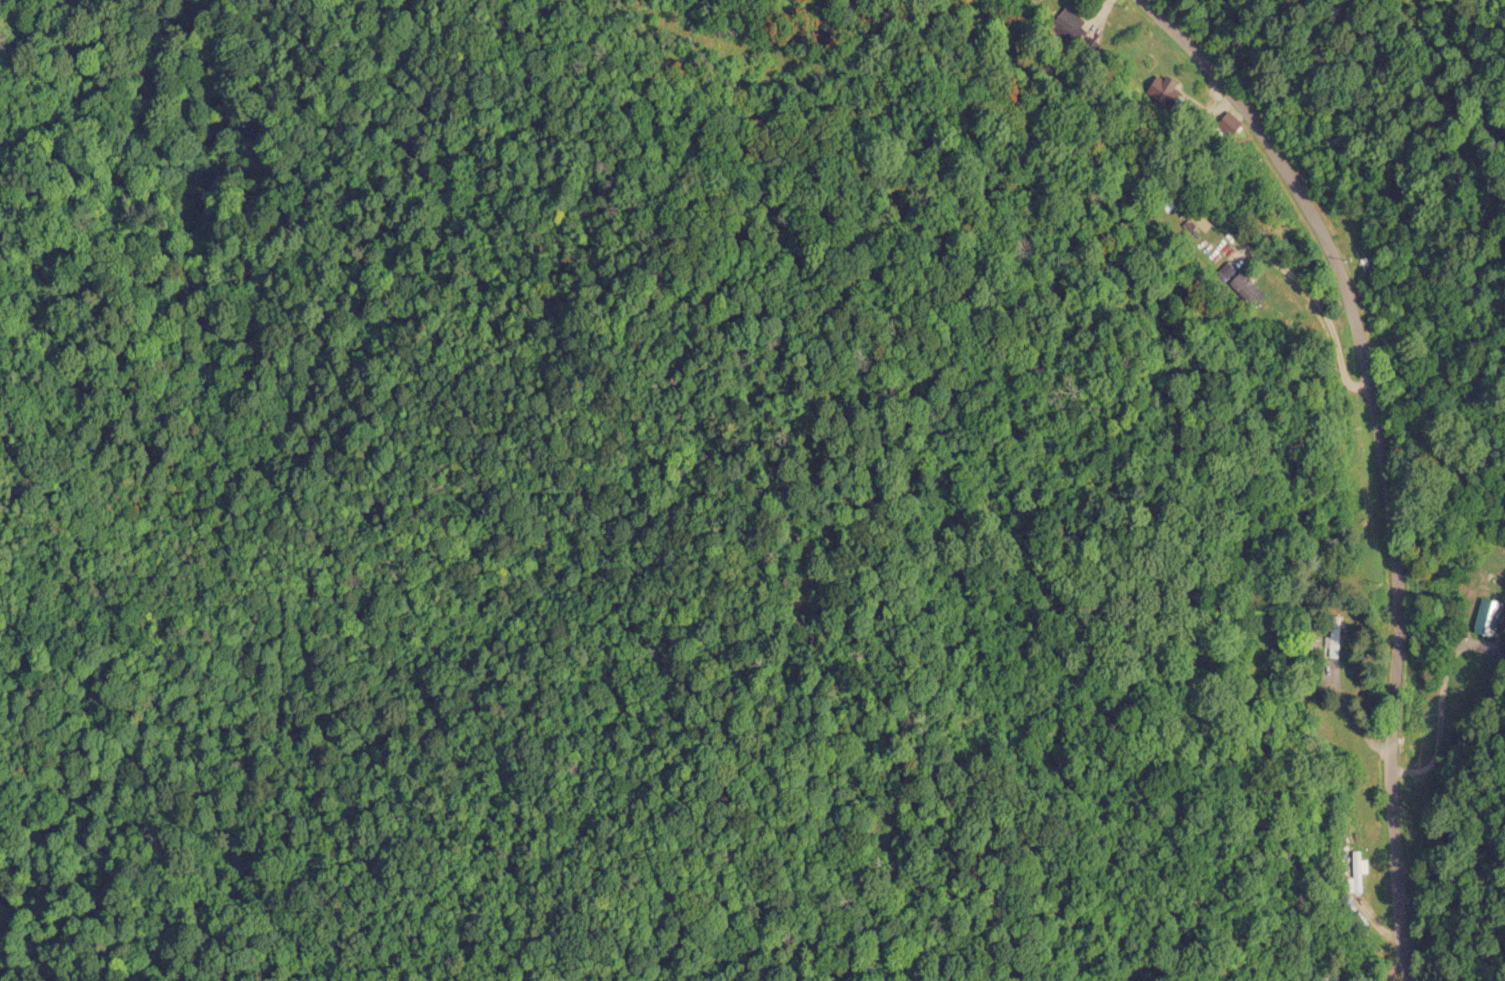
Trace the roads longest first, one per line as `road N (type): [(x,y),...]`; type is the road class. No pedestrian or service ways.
road 1 (residential): [(1417,980),(1404,906),(1395,730),(1406,616),(1385,422),(1323,229),(1275,144),(1213,66),(1135,0)]

